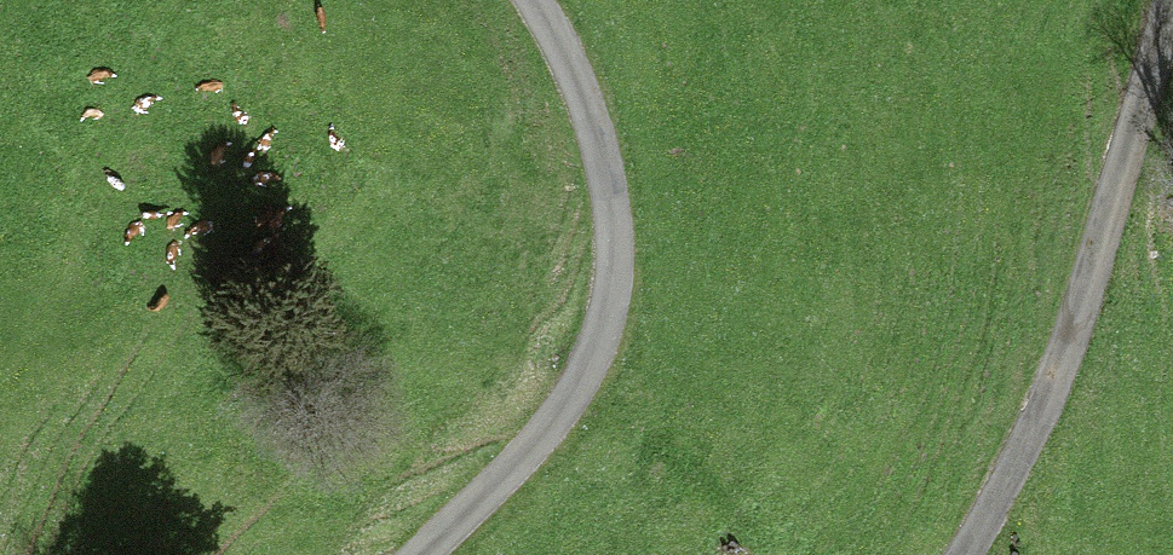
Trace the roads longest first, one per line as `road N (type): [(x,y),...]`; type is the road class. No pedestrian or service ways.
road 1 (unclassified): [(535,0),(591,108),(622,218),(624,270),(612,320),(590,366),(545,428),(418,554)]
road 2 (unclassified): [(963,554),(1007,490),(1073,342),(1172,7)]

